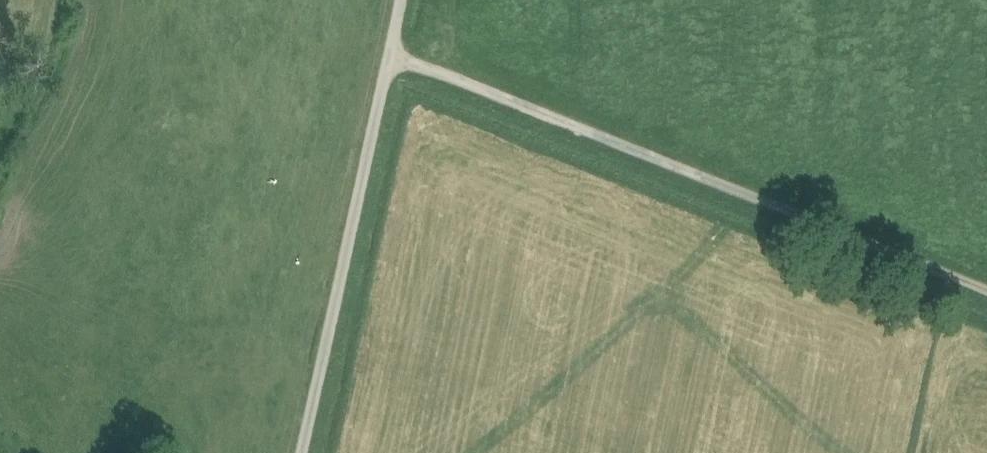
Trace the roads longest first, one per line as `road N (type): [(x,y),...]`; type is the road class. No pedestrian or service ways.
road 1 (track): [(986,292),(393,55),(405,0)]

